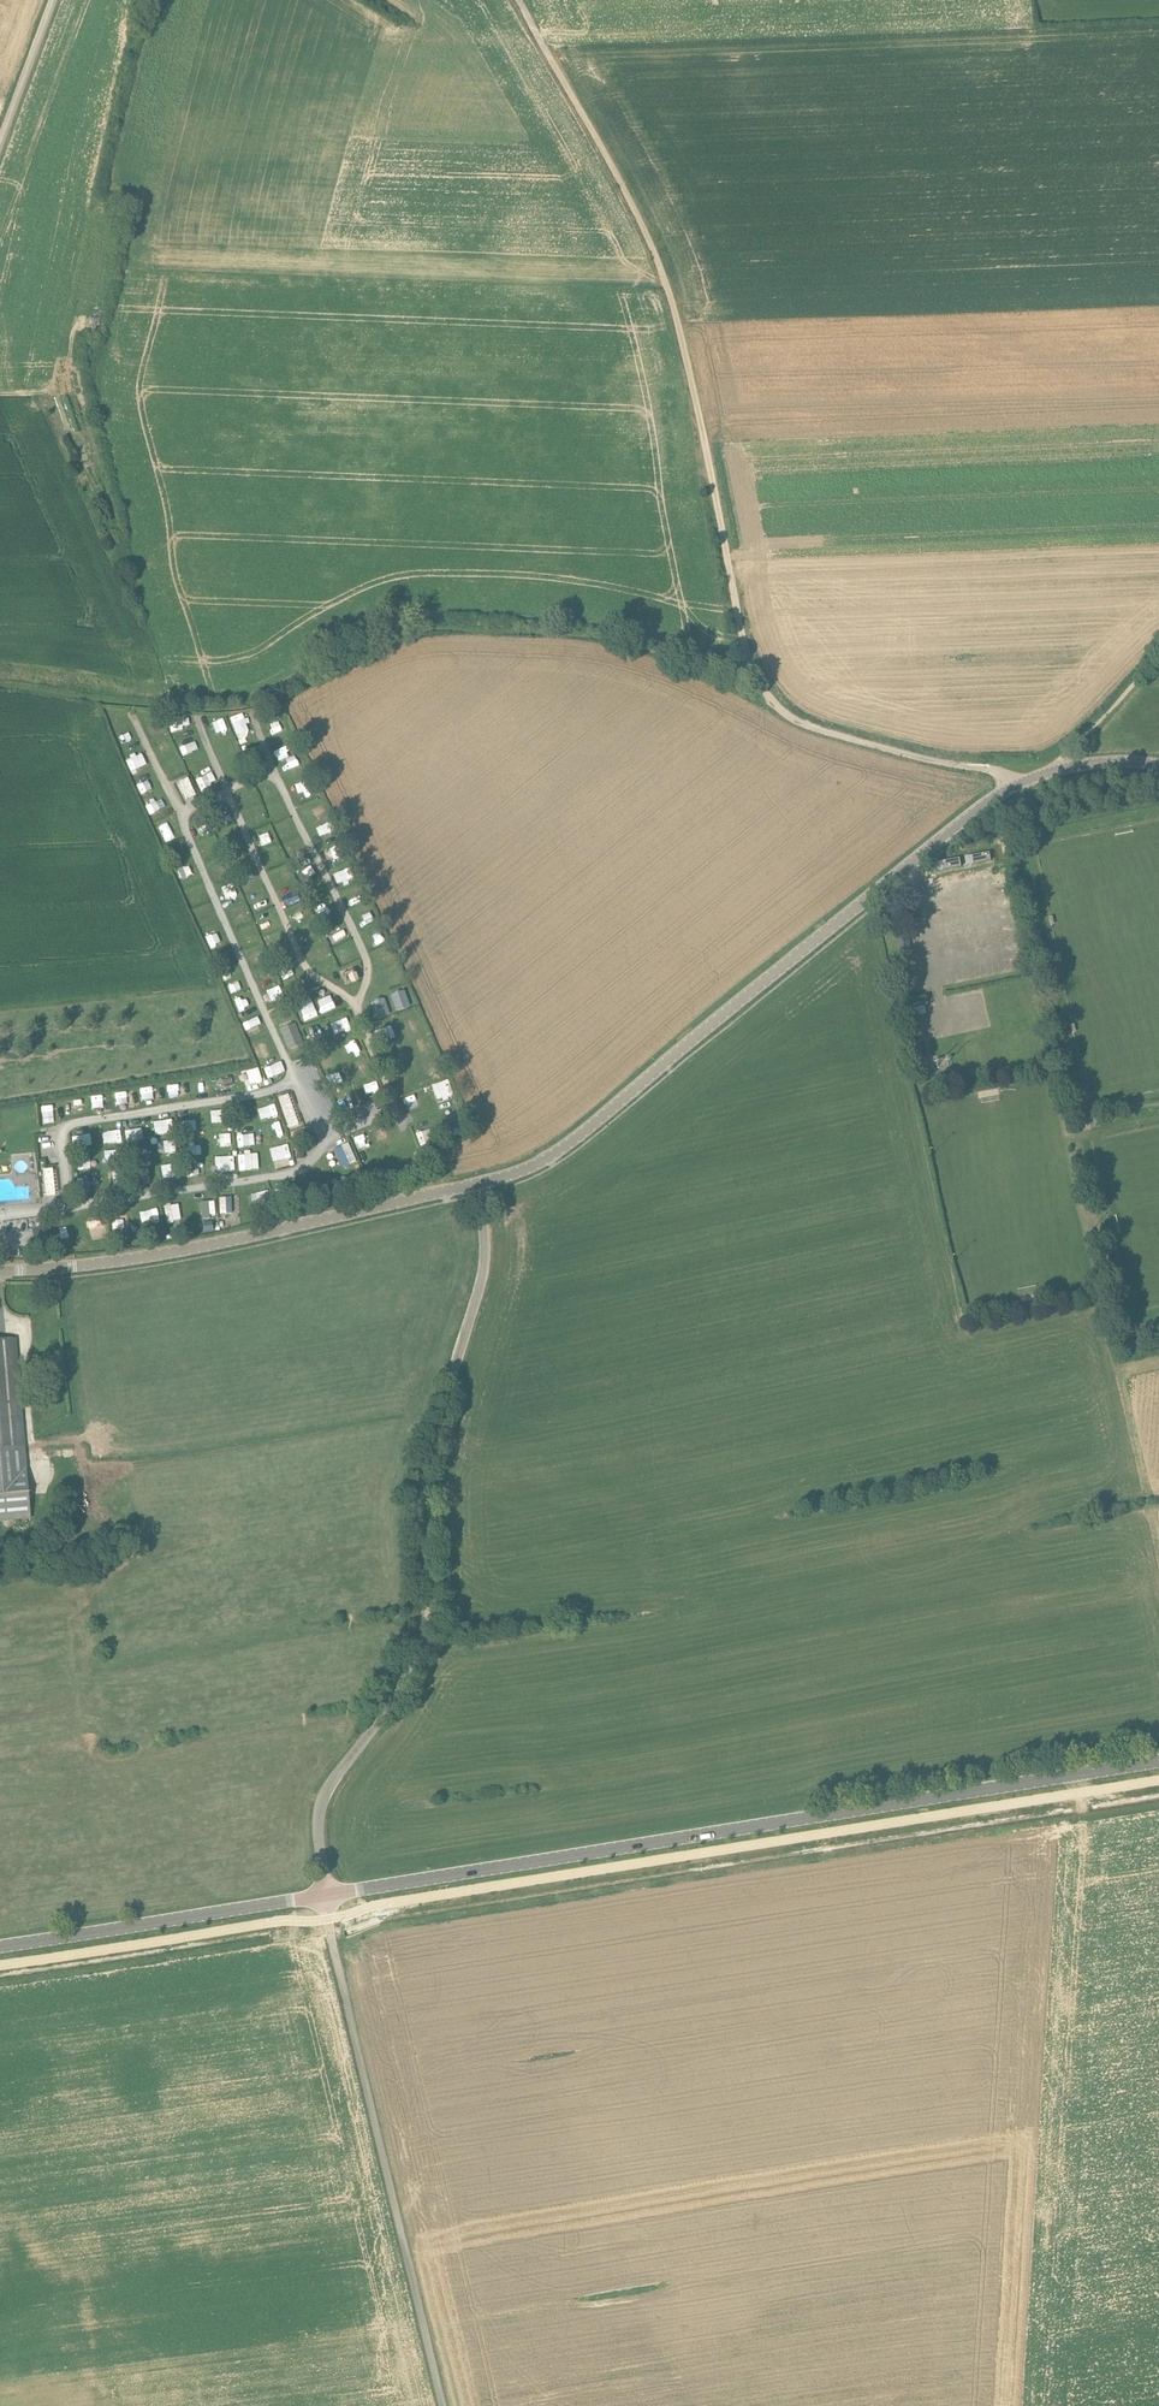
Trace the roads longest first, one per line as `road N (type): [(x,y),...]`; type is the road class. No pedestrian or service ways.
road 1 (tertiary): [(1158,1760),(326,1894)]
road 2 (track): [(518,0),(663,277),(743,638),(769,699)]
road 3 (unclassified): [(326,1894),(319,1832),(324,1796),(394,1697),(421,1624),(417,1493),(483,1273),(476,1185)]
road 4 (unclassified): [(476,1185),(565,1146),(982,806),(1055,770)]
road 5 (unclassified): [(442,2405),(326,1894)]
road 6 (unclassified): [(0,1272),(177,1251),(476,1185)]
road 7 (tertiary): [(0,1946),(290,1900)]
road 8 (track): [(1015,786),(994,770),(810,726),(769,699)]
road 9 (unclassified): [(1055,770),(1158,658)]
road 10 (unclassified): [(0,143),(52,0)]

